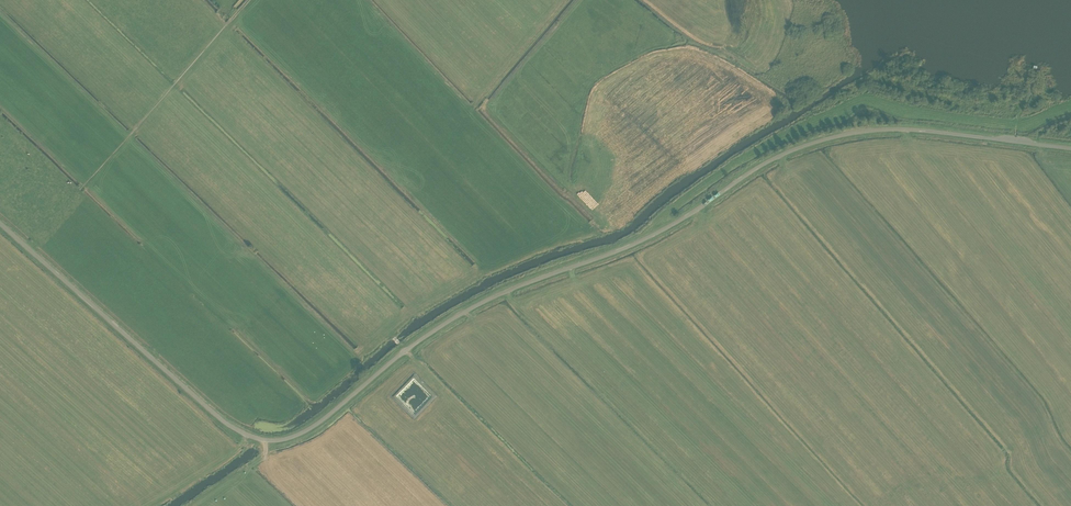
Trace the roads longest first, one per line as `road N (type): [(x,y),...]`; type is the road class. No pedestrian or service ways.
road 1 (unclassified): [(0,223),(226,423),(276,440),(318,423),(473,307),(645,239),(799,147),(889,129),(1070,148)]

